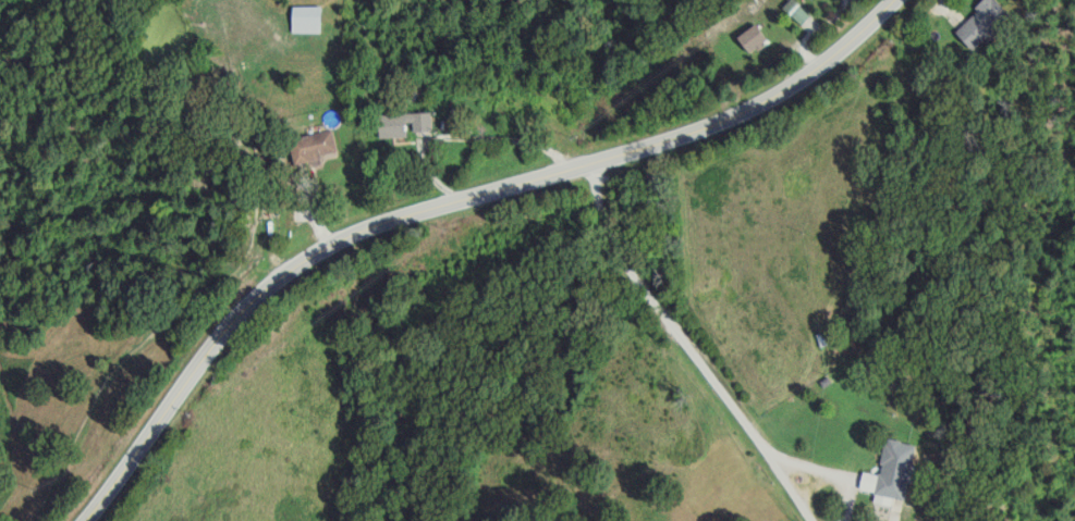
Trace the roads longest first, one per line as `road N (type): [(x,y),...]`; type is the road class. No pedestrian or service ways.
road 1 (secondary): [(74,520),(195,353),(267,270),(342,225),(628,150),(719,116),(778,89),(880,0)]
road 2 (residential): [(590,160),(607,227),(812,520)]
road 3 (residential): [(450,194),(422,157),(425,137),(516,135),(562,152),(571,164)]
road 4 (residential): [(349,0),(382,53),(441,85),(444,132)]

